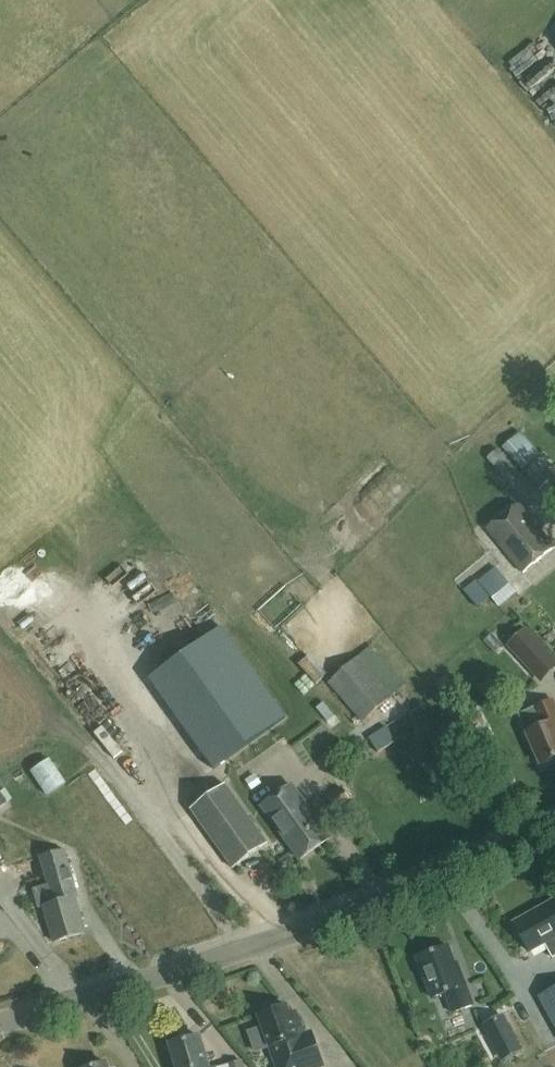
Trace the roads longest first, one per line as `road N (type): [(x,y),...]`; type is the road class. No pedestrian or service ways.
road 1 (unclassified): [(0,1020),(429,901),(554,851)]

